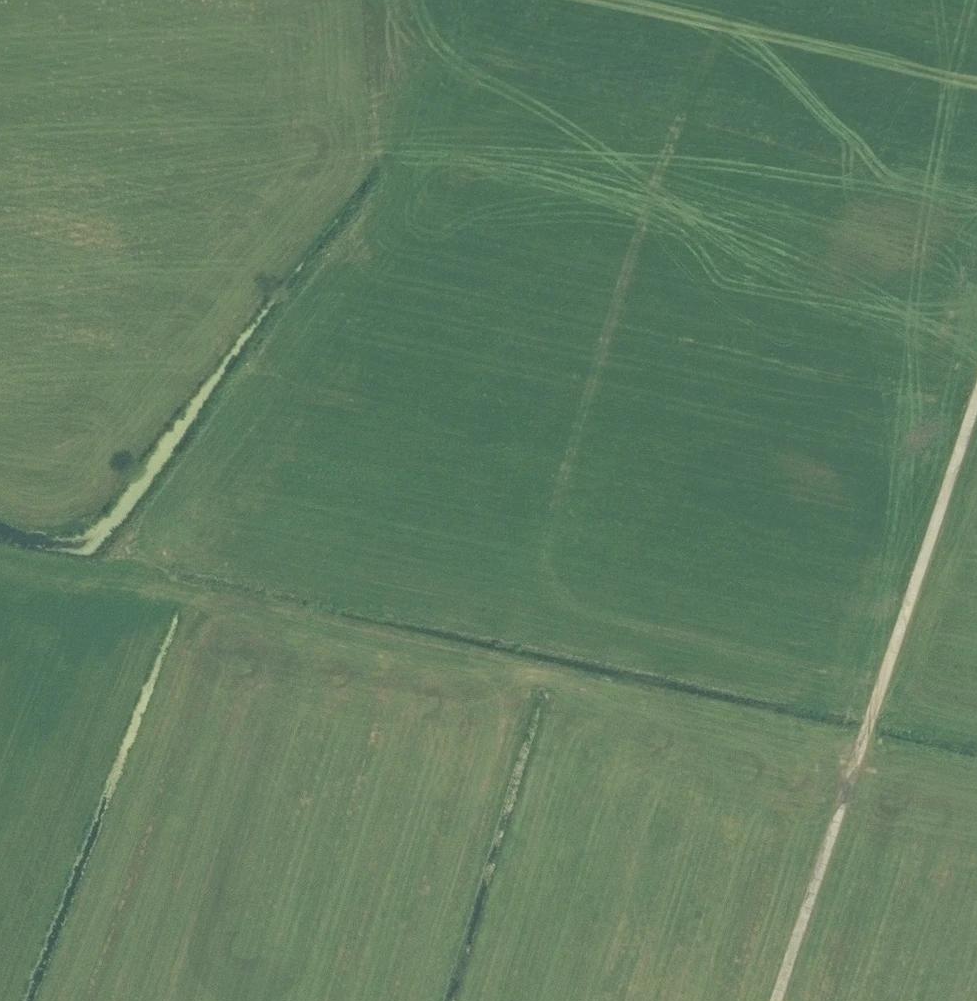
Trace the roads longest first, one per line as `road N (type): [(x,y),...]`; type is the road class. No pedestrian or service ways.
road 1 (track): [(976,398),(776,1000)]

